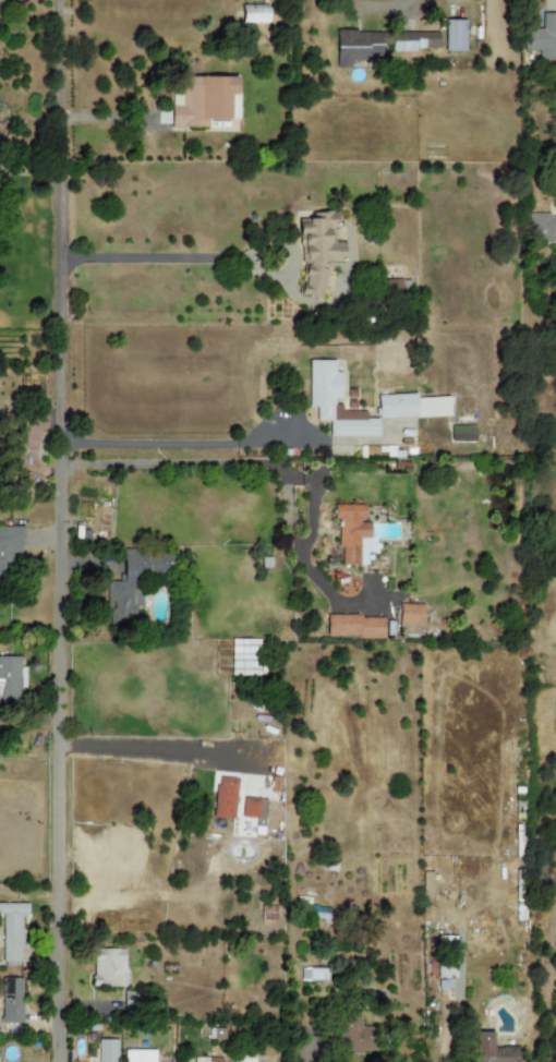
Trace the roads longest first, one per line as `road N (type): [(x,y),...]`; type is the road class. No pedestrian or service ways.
road 1 (residential): [(57,1061),(59,0)]

